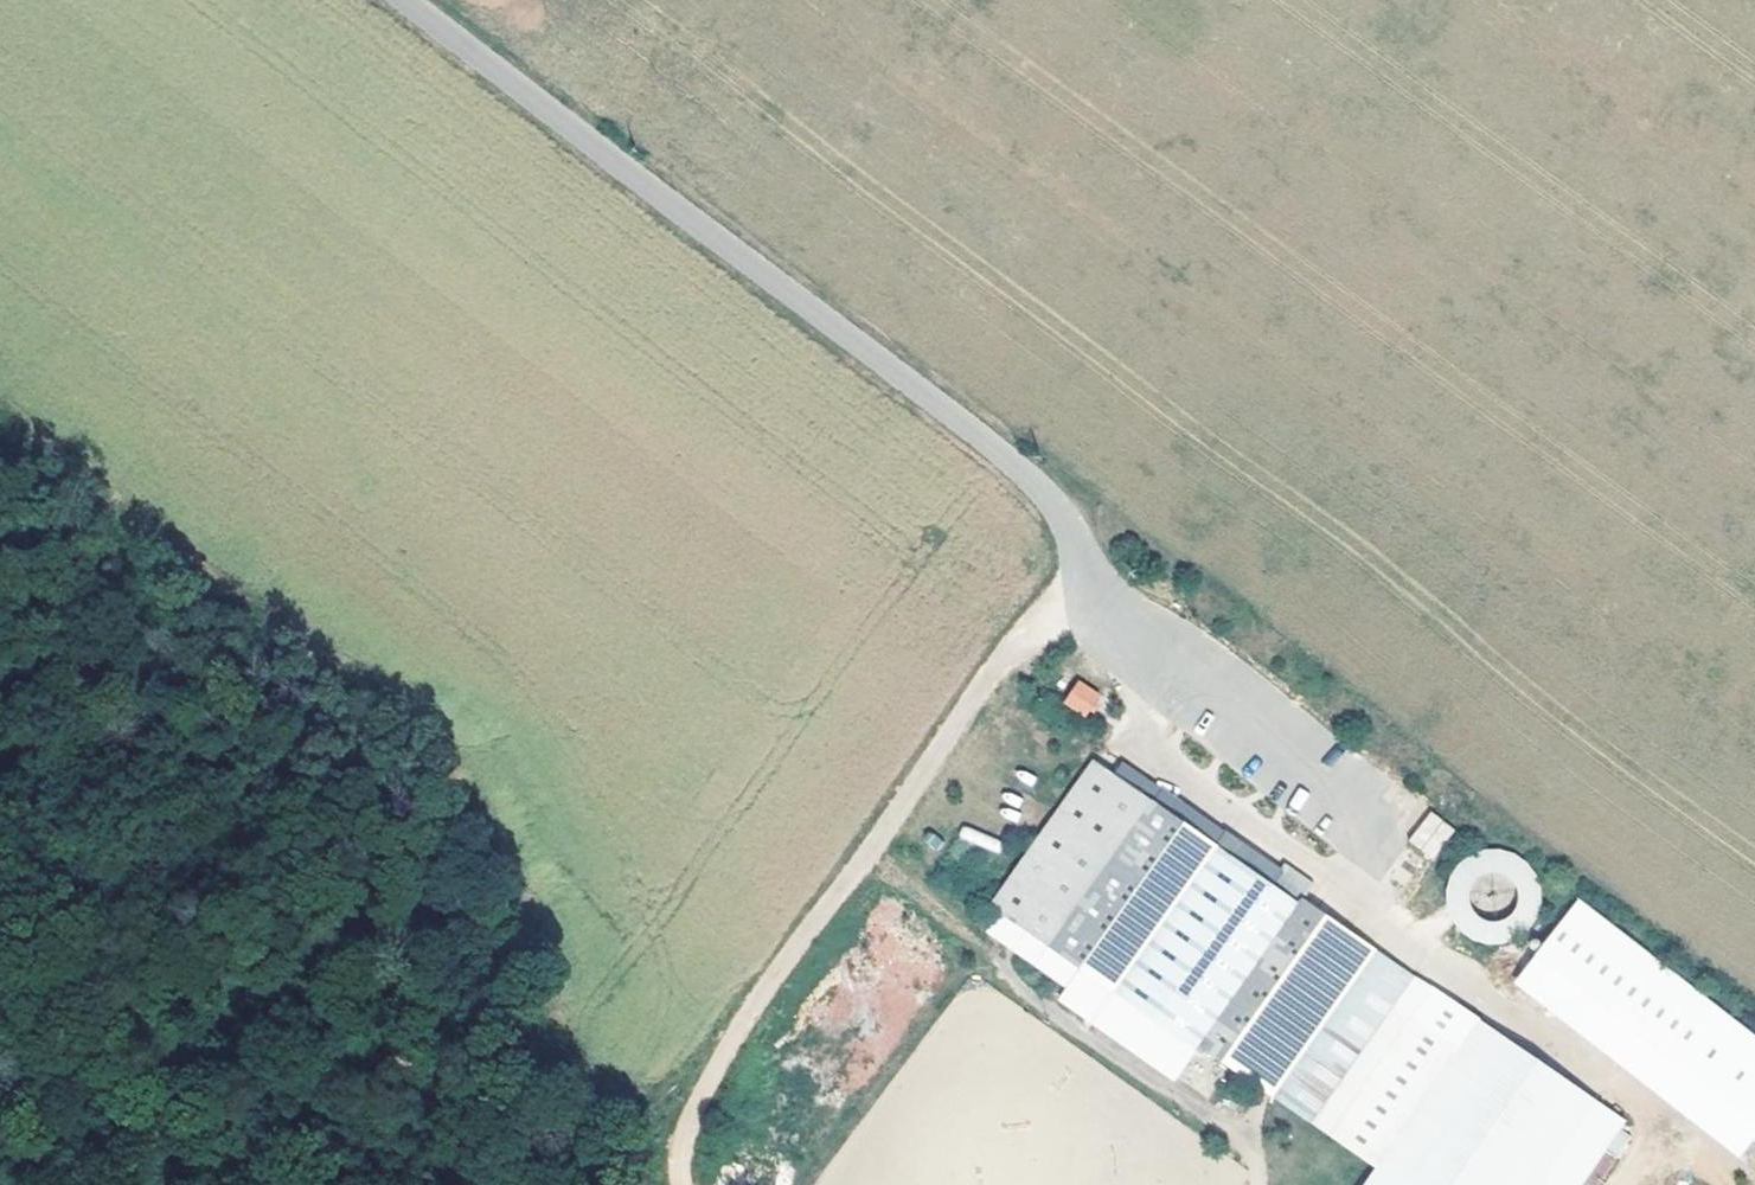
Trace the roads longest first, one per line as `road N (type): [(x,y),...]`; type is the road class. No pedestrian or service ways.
road 1 (track): [(540,1166),(465,1153),(436,1074),(354,1029),(265,1028),(169,1063)]
road 2 (track): [(169,1063),(0,984)]
road 3 (track): [(73,1184),(169,1063)]

